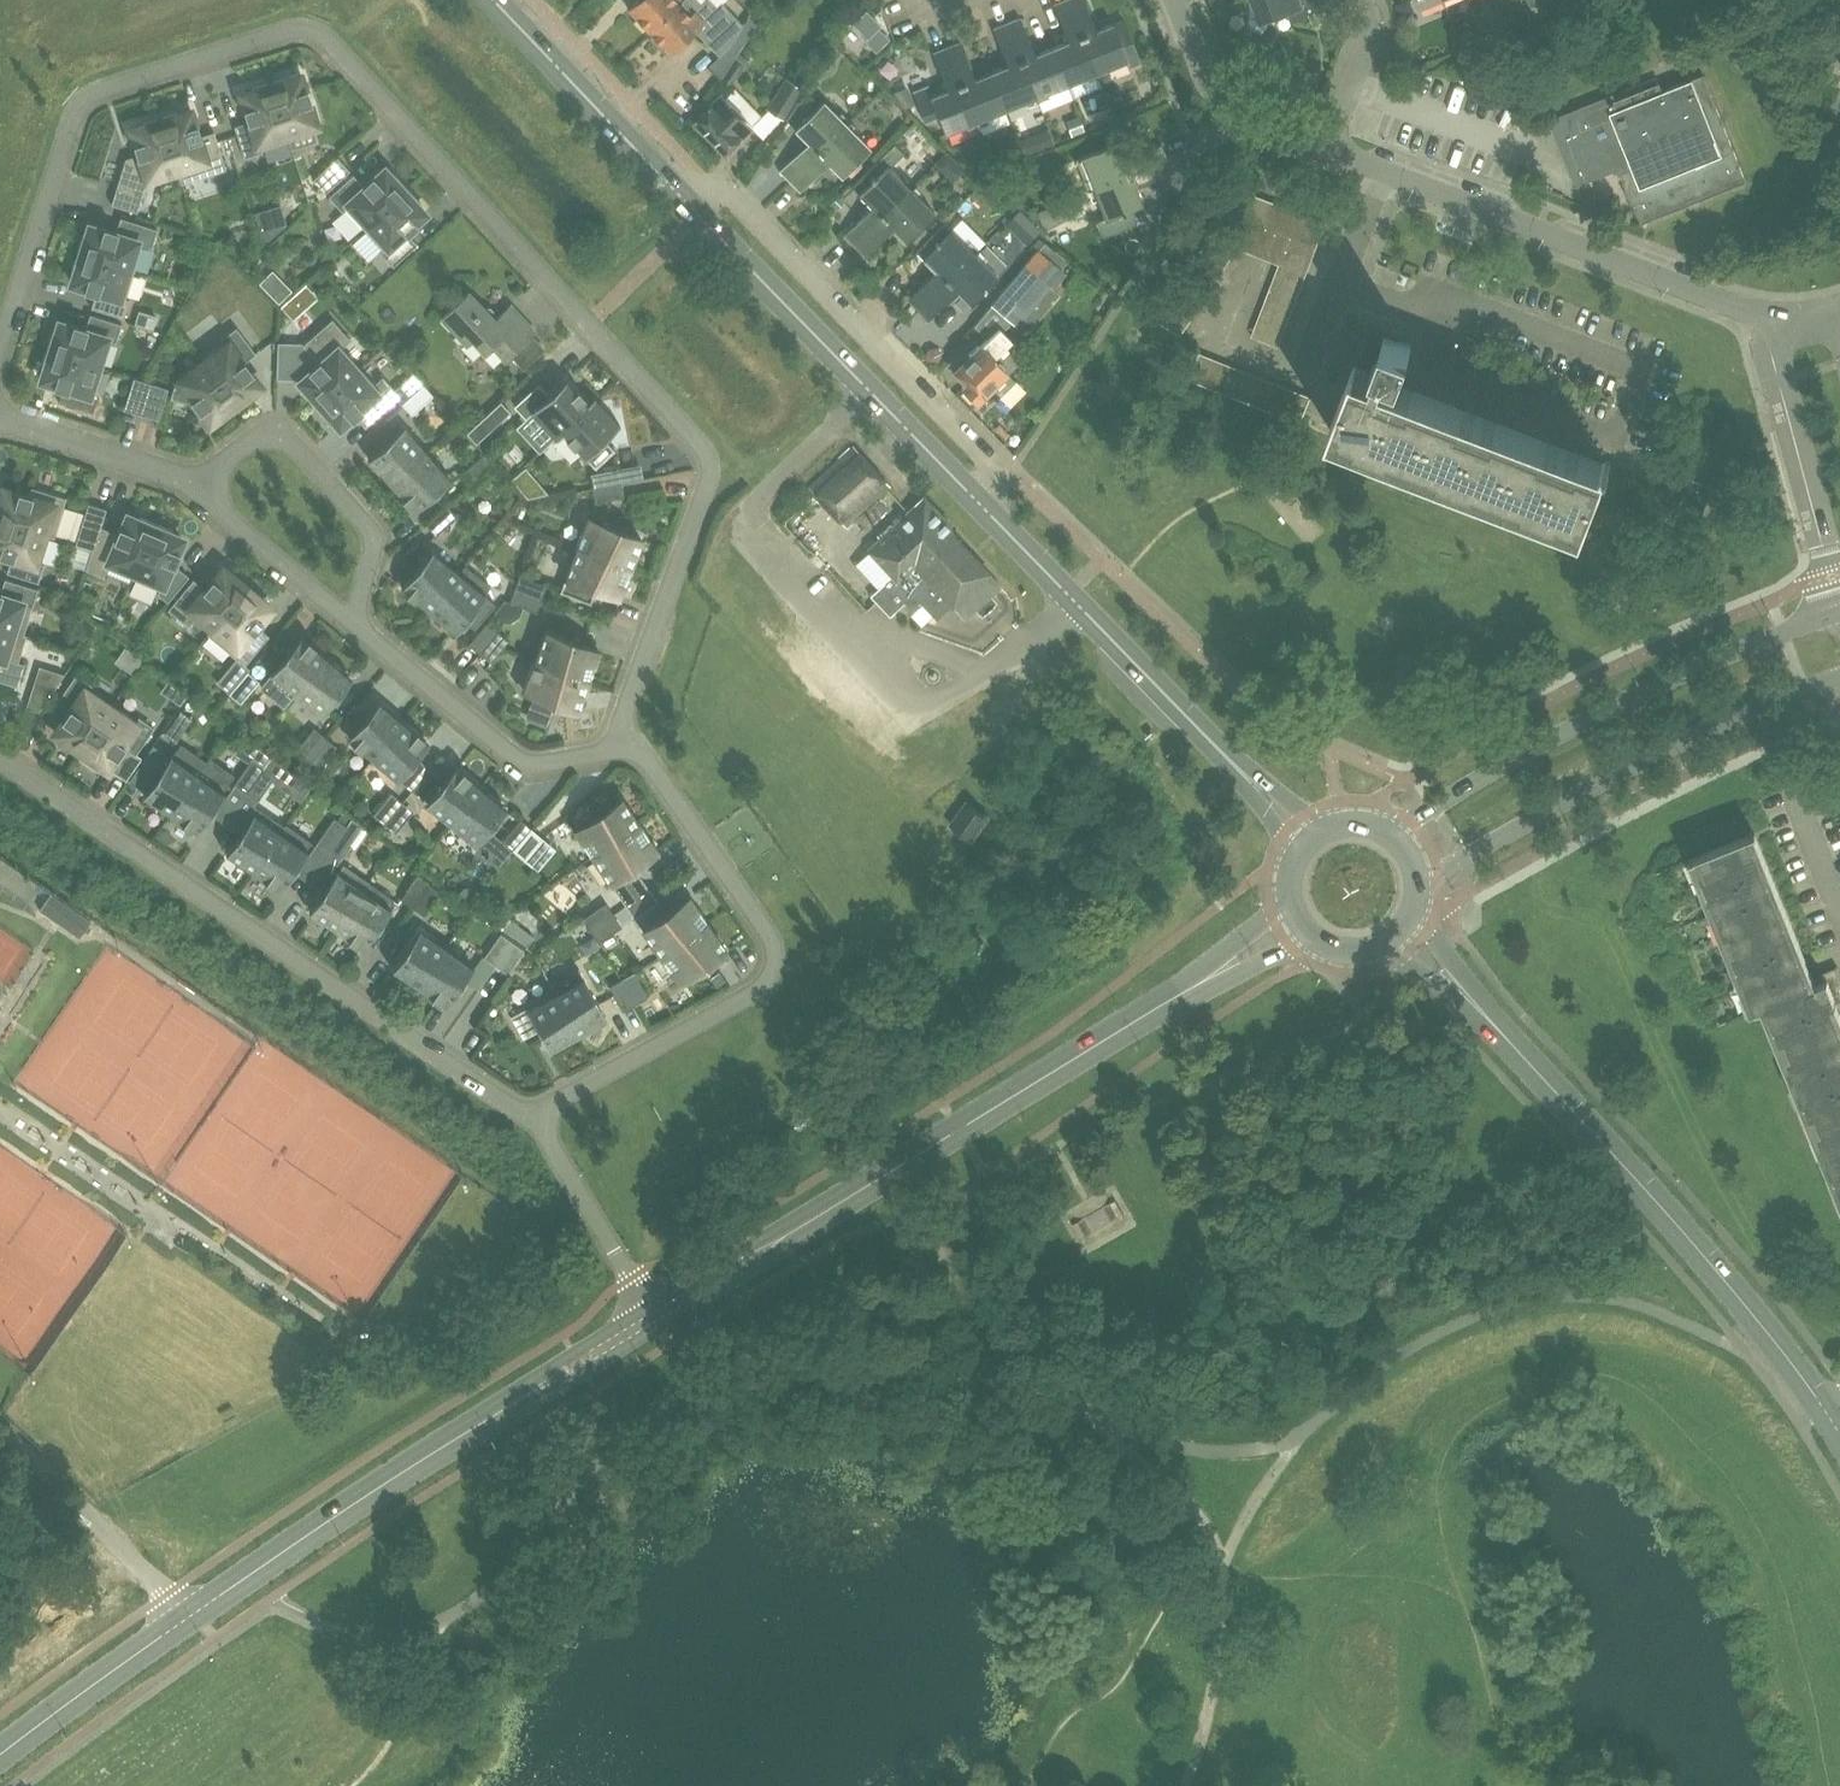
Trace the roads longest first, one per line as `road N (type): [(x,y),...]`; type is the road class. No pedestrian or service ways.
road 1 (residential): [(0,340),(67,118),(97,91),(291,27),(321,39),(691,427),(704,450),(707,484),(619,725)]
road 2 (residential): [(540,1123),(0,764)]
road 3 (tertiary): [(654,1315),(1165,1001)]
road 4 (residential): [(619,725),(762,925),(774,955),(771,975),(753,995),(555,1101),(540,1123)]
road 5 (tertiary): [(193,1616),(654,1315)]
road 6 (tertiary): [(1826,1413),(1717,1271),(1507,1037)]
road 7 (primary): [(1839,611),(1601,713),(1530,753),(1463,807),(1403,831)]
road 8 (residential): [(1772,320),(1325,148)]
road 9 (primary): [(1427,873),(1498,824),(1839,678)]
road 10 (residential): [(981,505),(993,464),(721,197),(699,216)]
road 11 (primary): [(981,505),(699,216)]
road 12 (residential): [(619,725),(598,756),(524,765),(351,622)]
road 13 (residential): [(190,484),(260,437),(289,442),(376,537),(351,622)]
road 14 (primary): [(1201,730),(981,505)]
road 15 (primary): [(699,216),(493,0)]
road 16 (residential): [(193,1616),(0,1430)]
road 17 (residential): [(1772,320),(1838,575)]
road 18 (tertiary): [(0,1757),(193,1616)]
road 19 (residential): [(1325,148),(1238,115),(1218,95),(1175,0)]
road 20 (residential): [(540,1123),(654,1315)]
road 21 (residential): [(351,622),(190,484)]
road 22 (residential): [(190,484),(0,421)]
road 23 (residential): [(1325,148),(1368,42),(1362,0)]
road 24 (tertiary): [(1281,905),(1209,954),(1165,1001)]
road 25 (tertiary): [(1165,1001),(1302,940)]
road 26 (primary): [(1319,820),(1256,764),(1201,730)]
road 27 (primary): [(1201,730),(1234,786),(1290,848)]
road 28 (tertiary): [(1507,1037),(1478,985),(1420,919)]
road 29 (tertiary): [(1394,948),(1456,1005),(1507,1037)]

